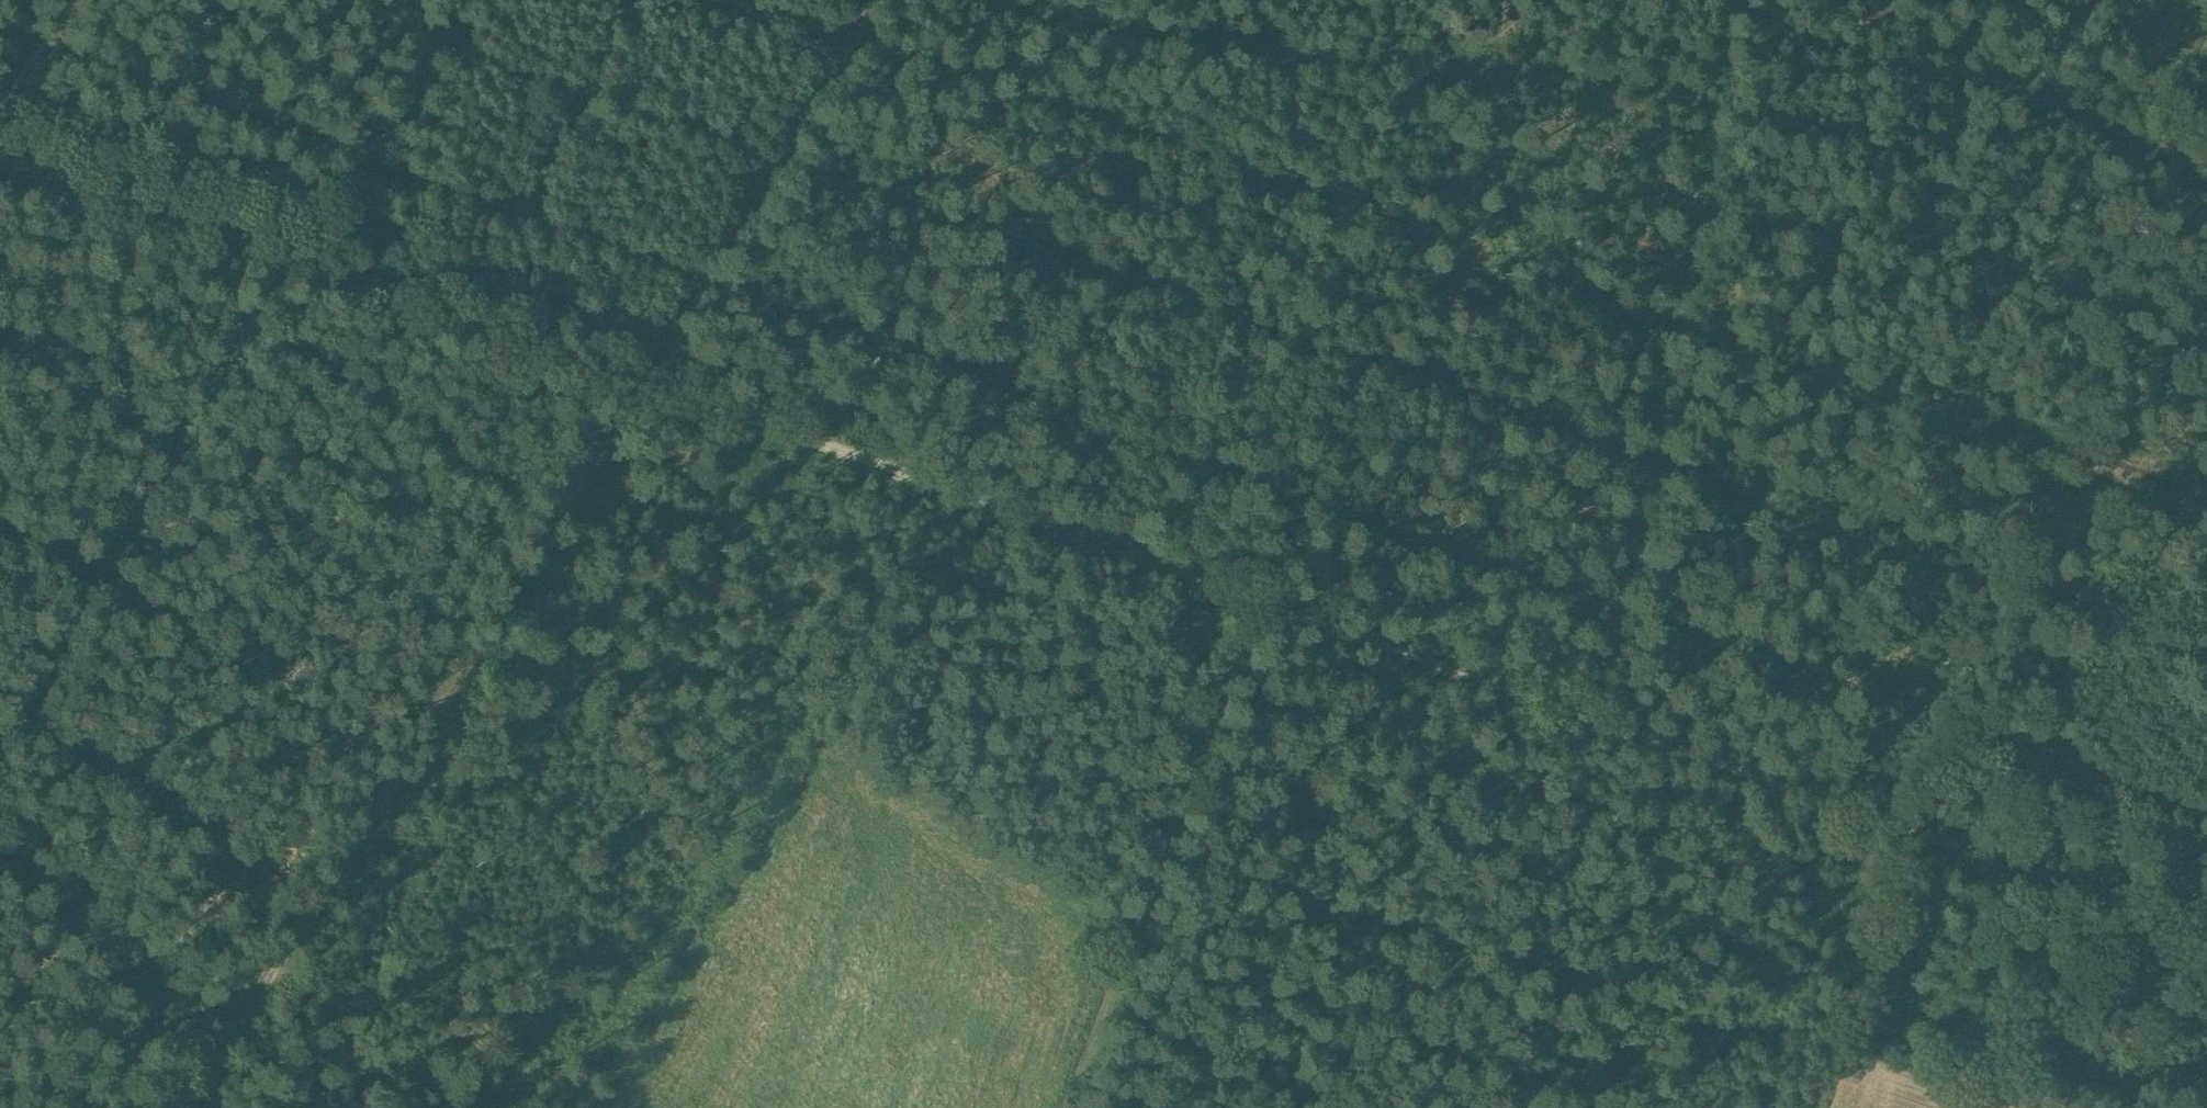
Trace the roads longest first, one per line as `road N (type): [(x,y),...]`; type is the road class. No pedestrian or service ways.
road 1 (track): [(0,154),(1253,601),(2206,917)]
road 2 (track): [(1253,601),(1073,1107)]
road 3 (track): [(635,380),(477,619)]
road 4 (track): [(309,264),(219,389)]

